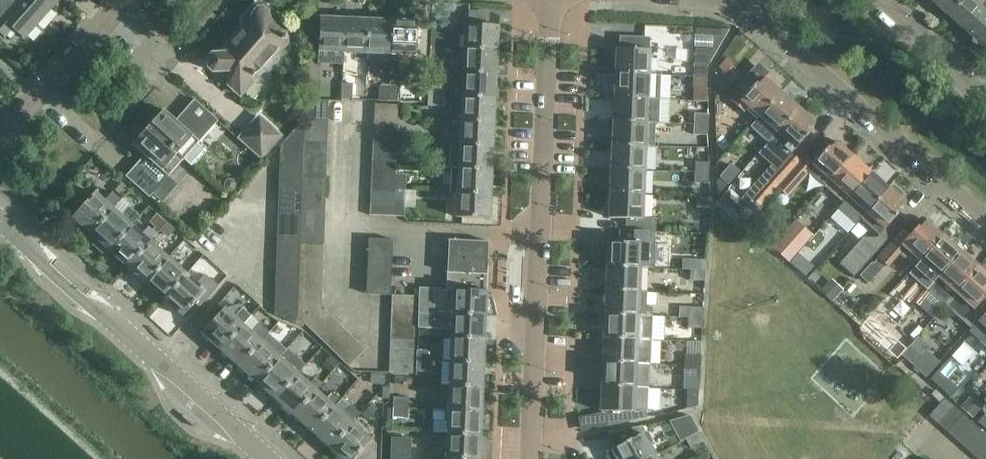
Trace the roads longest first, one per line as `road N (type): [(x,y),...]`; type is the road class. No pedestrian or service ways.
road 1 (secondary): [(550,0),(531,458)]
road 2 (tertiary): [(260,458),(0,226)]
road 3 (residential): [(735,0),(985,230)]
road 4 (residential): [(0,134),(123,0)]
road 5 (residential): [(985,100),(876,0)]

